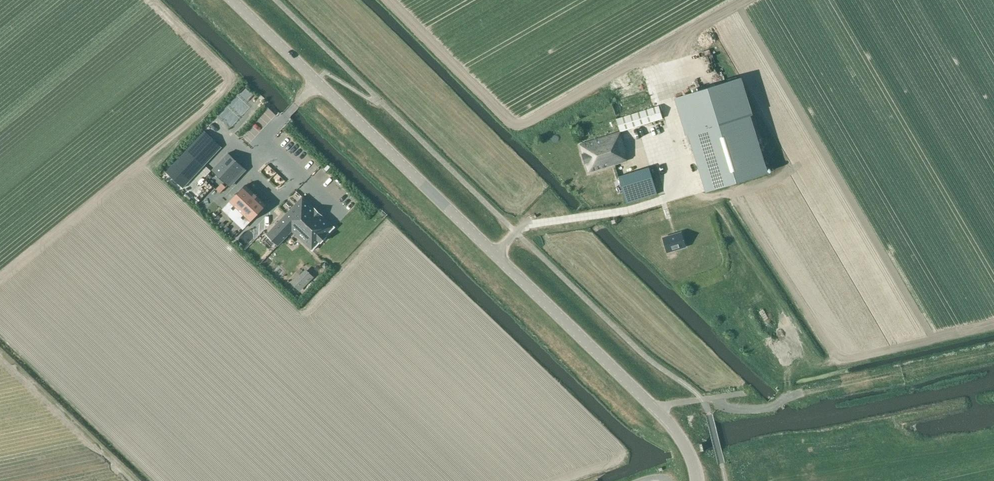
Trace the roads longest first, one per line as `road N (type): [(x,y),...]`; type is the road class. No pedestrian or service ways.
road 1 (tertiary): [(698,480),(686,447),(653,406),(232,0)]
road 2 (track): [(653,406),(717,397),(728,407),(772,407),(801,392),(993,350)]
road 3 (track): [(669,201),(537,225)]

